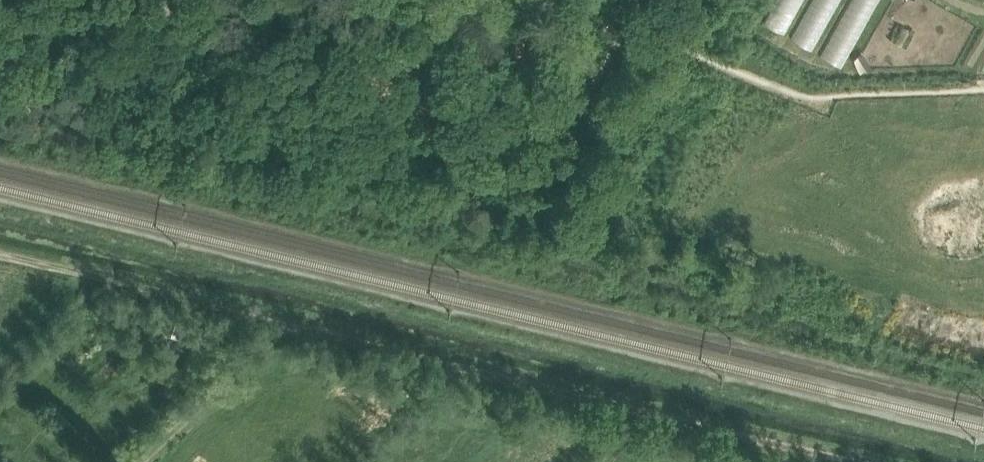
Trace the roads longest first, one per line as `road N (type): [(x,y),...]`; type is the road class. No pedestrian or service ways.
road 1 (track): [(0,253),(869,461)]

